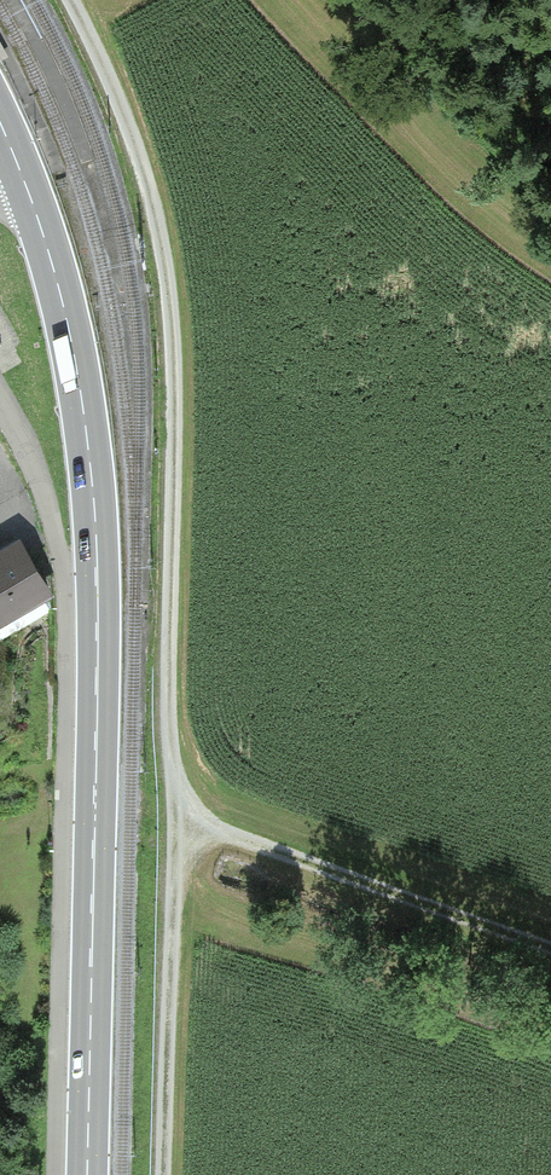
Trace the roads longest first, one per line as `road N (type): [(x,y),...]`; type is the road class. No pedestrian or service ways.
road 1 (secondary): [(87,1174),(95,514),(75,358),(52,262),(0,123)]
road 2 (track): [(65,0),(128,143),(157,240),(172,370),(171,814)]
road 3 (track): [(171,814),(550,950)]
road 4 (track): [(171,814),(166,1174)]

